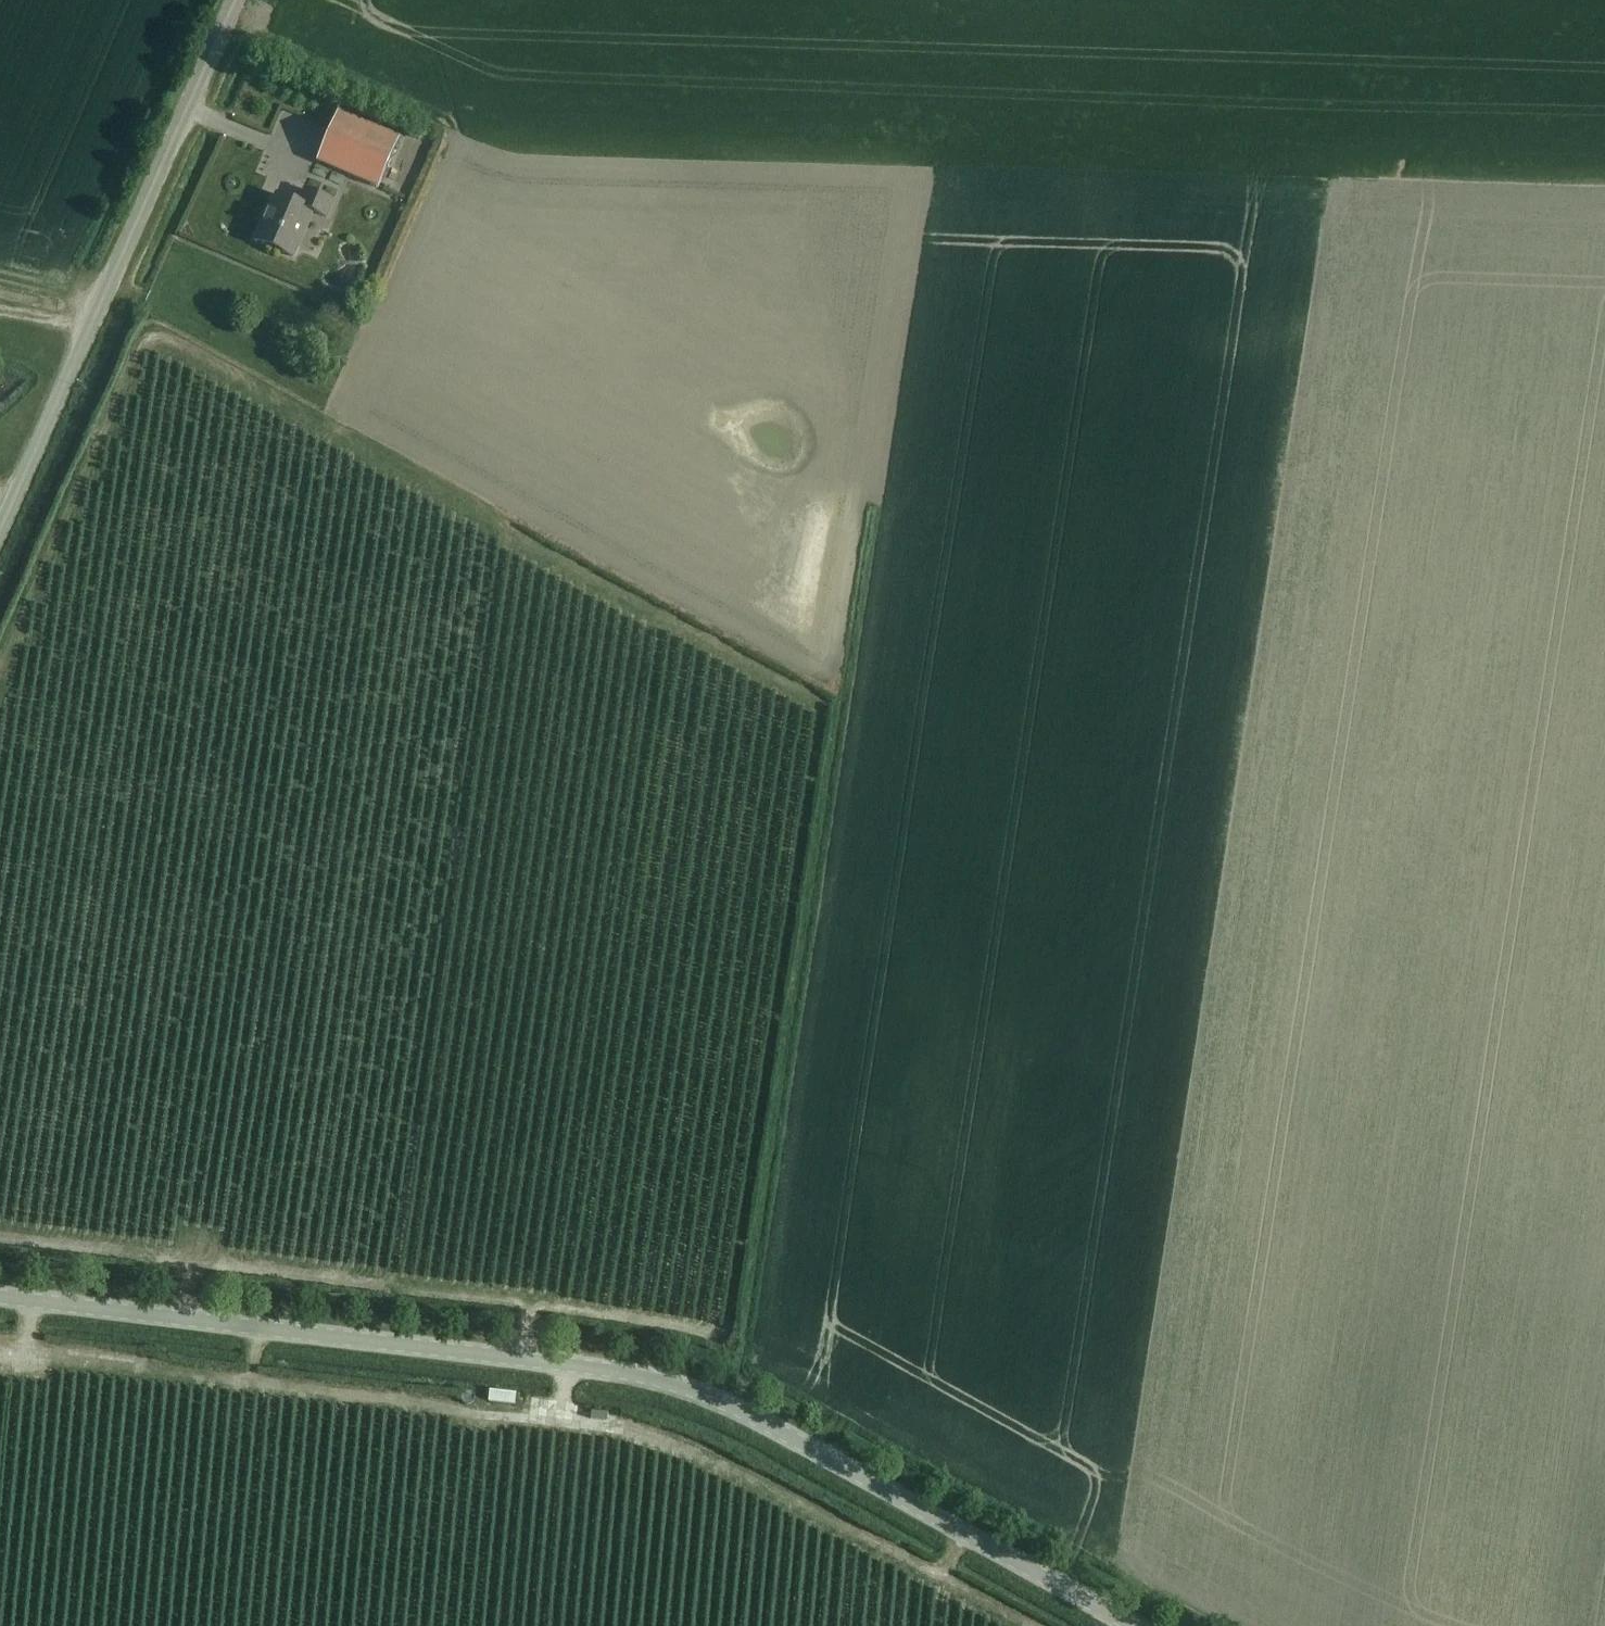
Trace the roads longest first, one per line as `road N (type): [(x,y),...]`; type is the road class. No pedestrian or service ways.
road 1 (tertiary): [(1136,1625),(740,1406),(637,1375),(0,1294)]
road 2 (unclassified): [(0,533),(240,0)]

